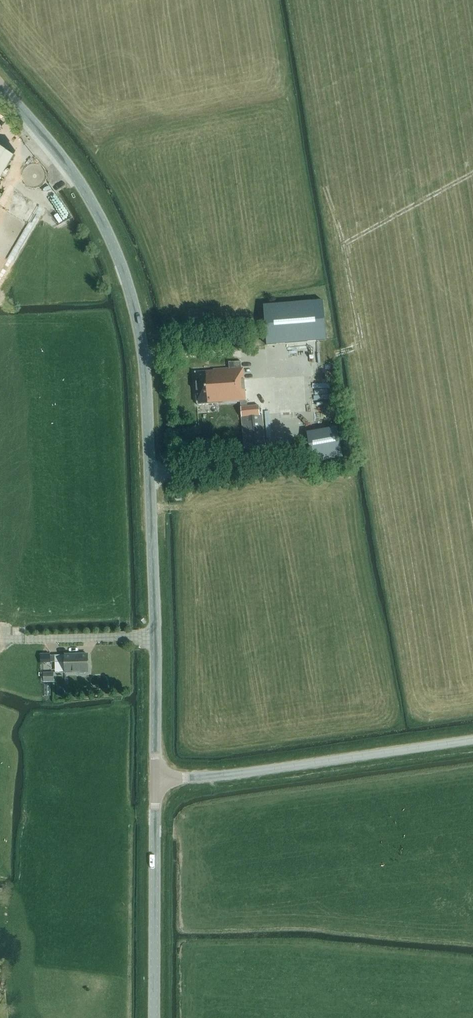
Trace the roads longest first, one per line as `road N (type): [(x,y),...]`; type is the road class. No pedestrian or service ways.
road 1 (tertiary): [(155,779),(138,327),(90,200),(0,85)]
road 2 (tertiary): [(472,739),(155,779)]
road 3 (tertiary): [(154,1017),(155,779)]
road 4 (track): [(325,187),(361,338),(337,354),(309,357)]
road 5 (track): [(472,173),(344,243)]

